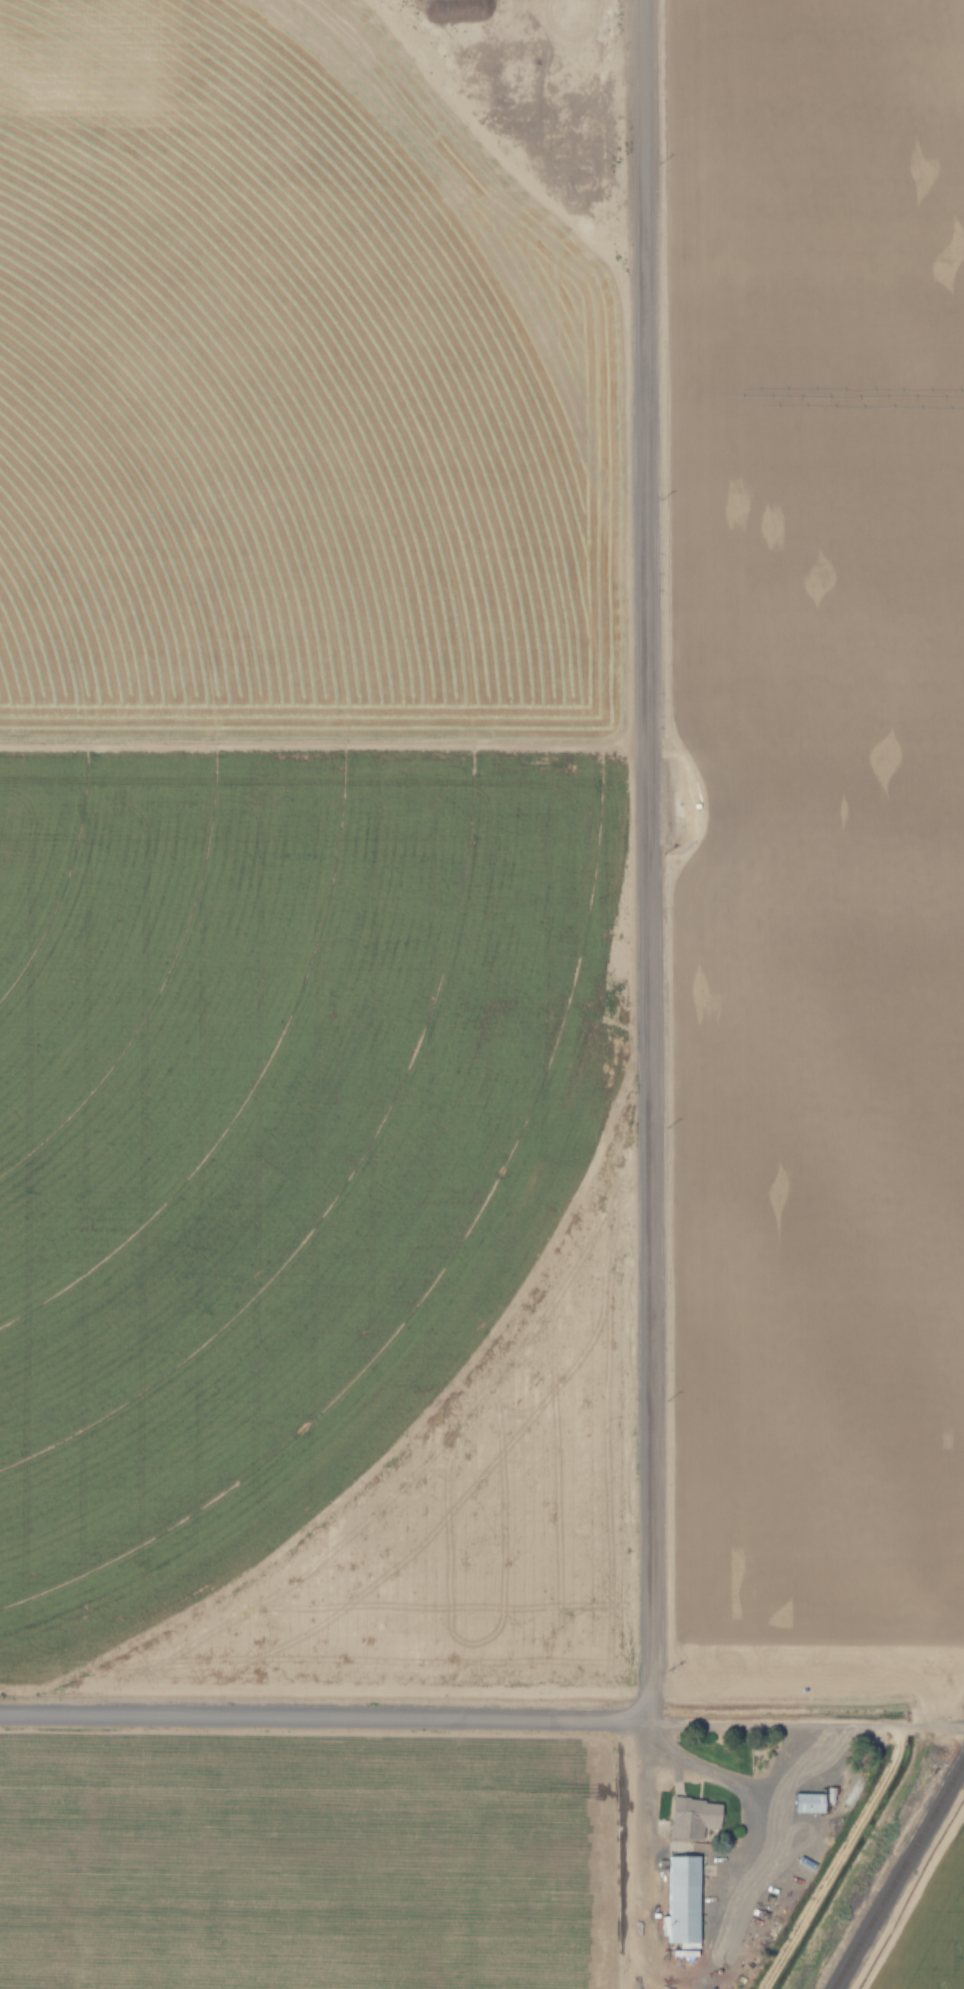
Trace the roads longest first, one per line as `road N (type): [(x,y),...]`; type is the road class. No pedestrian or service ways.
road 1 (residential): [(644,1699),(642,0)]
road 2 (residential): [(963,1726),(0,1718)]

